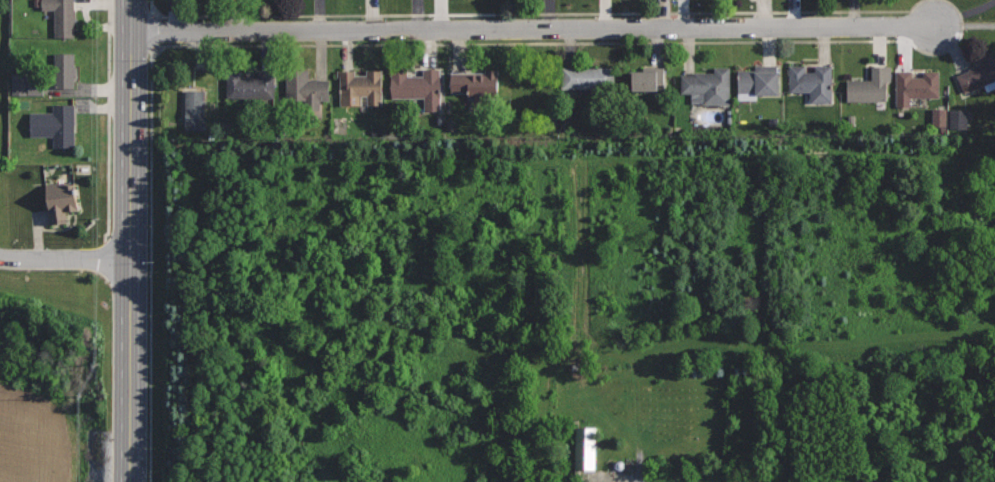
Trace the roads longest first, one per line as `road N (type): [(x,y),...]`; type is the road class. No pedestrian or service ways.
road 1 (residential): [(935,26),(133,30)]
road 2 (secondary): [(133,0),(132,258)]
road 3 (secondary): [(132,258),(132,481)]
road 4 (residential): [(132,258),(0,257)]

